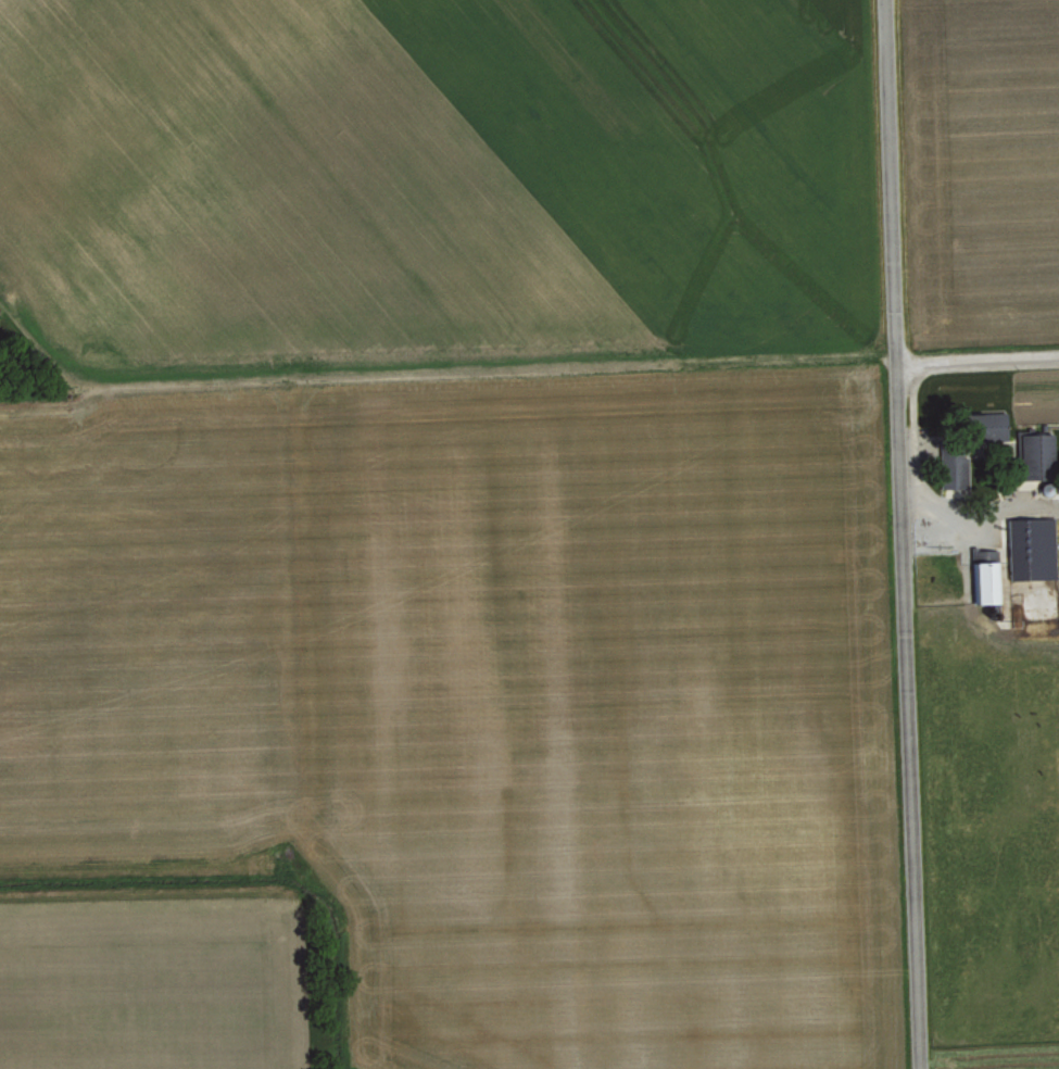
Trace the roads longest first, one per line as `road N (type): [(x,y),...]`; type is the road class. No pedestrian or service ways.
road 1 (residential): [(894,0),(922,1068)]
road 2 (residential): [(1058,346),(908,350)]

